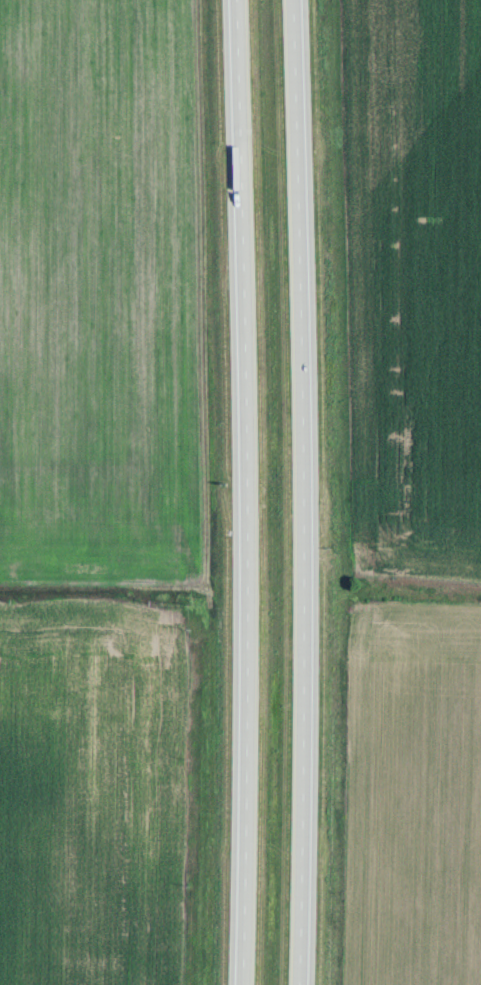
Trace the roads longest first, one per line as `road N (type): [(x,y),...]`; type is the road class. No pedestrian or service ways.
road 1 (trunk): [(241,0),(252,605),(247,984)]
road 2 (trunk): [(299,984),(293,0)]

